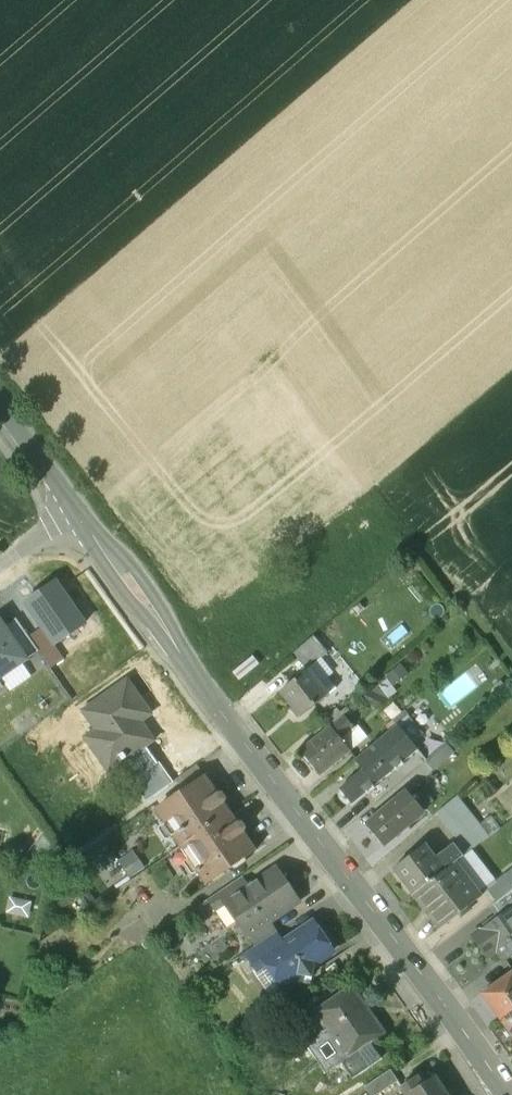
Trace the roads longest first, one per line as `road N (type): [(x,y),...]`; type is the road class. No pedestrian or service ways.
road 1 (tertiary): [(504,1094),(73,508)]
road 2 (tertiary): [(73,508),(0,410)]

